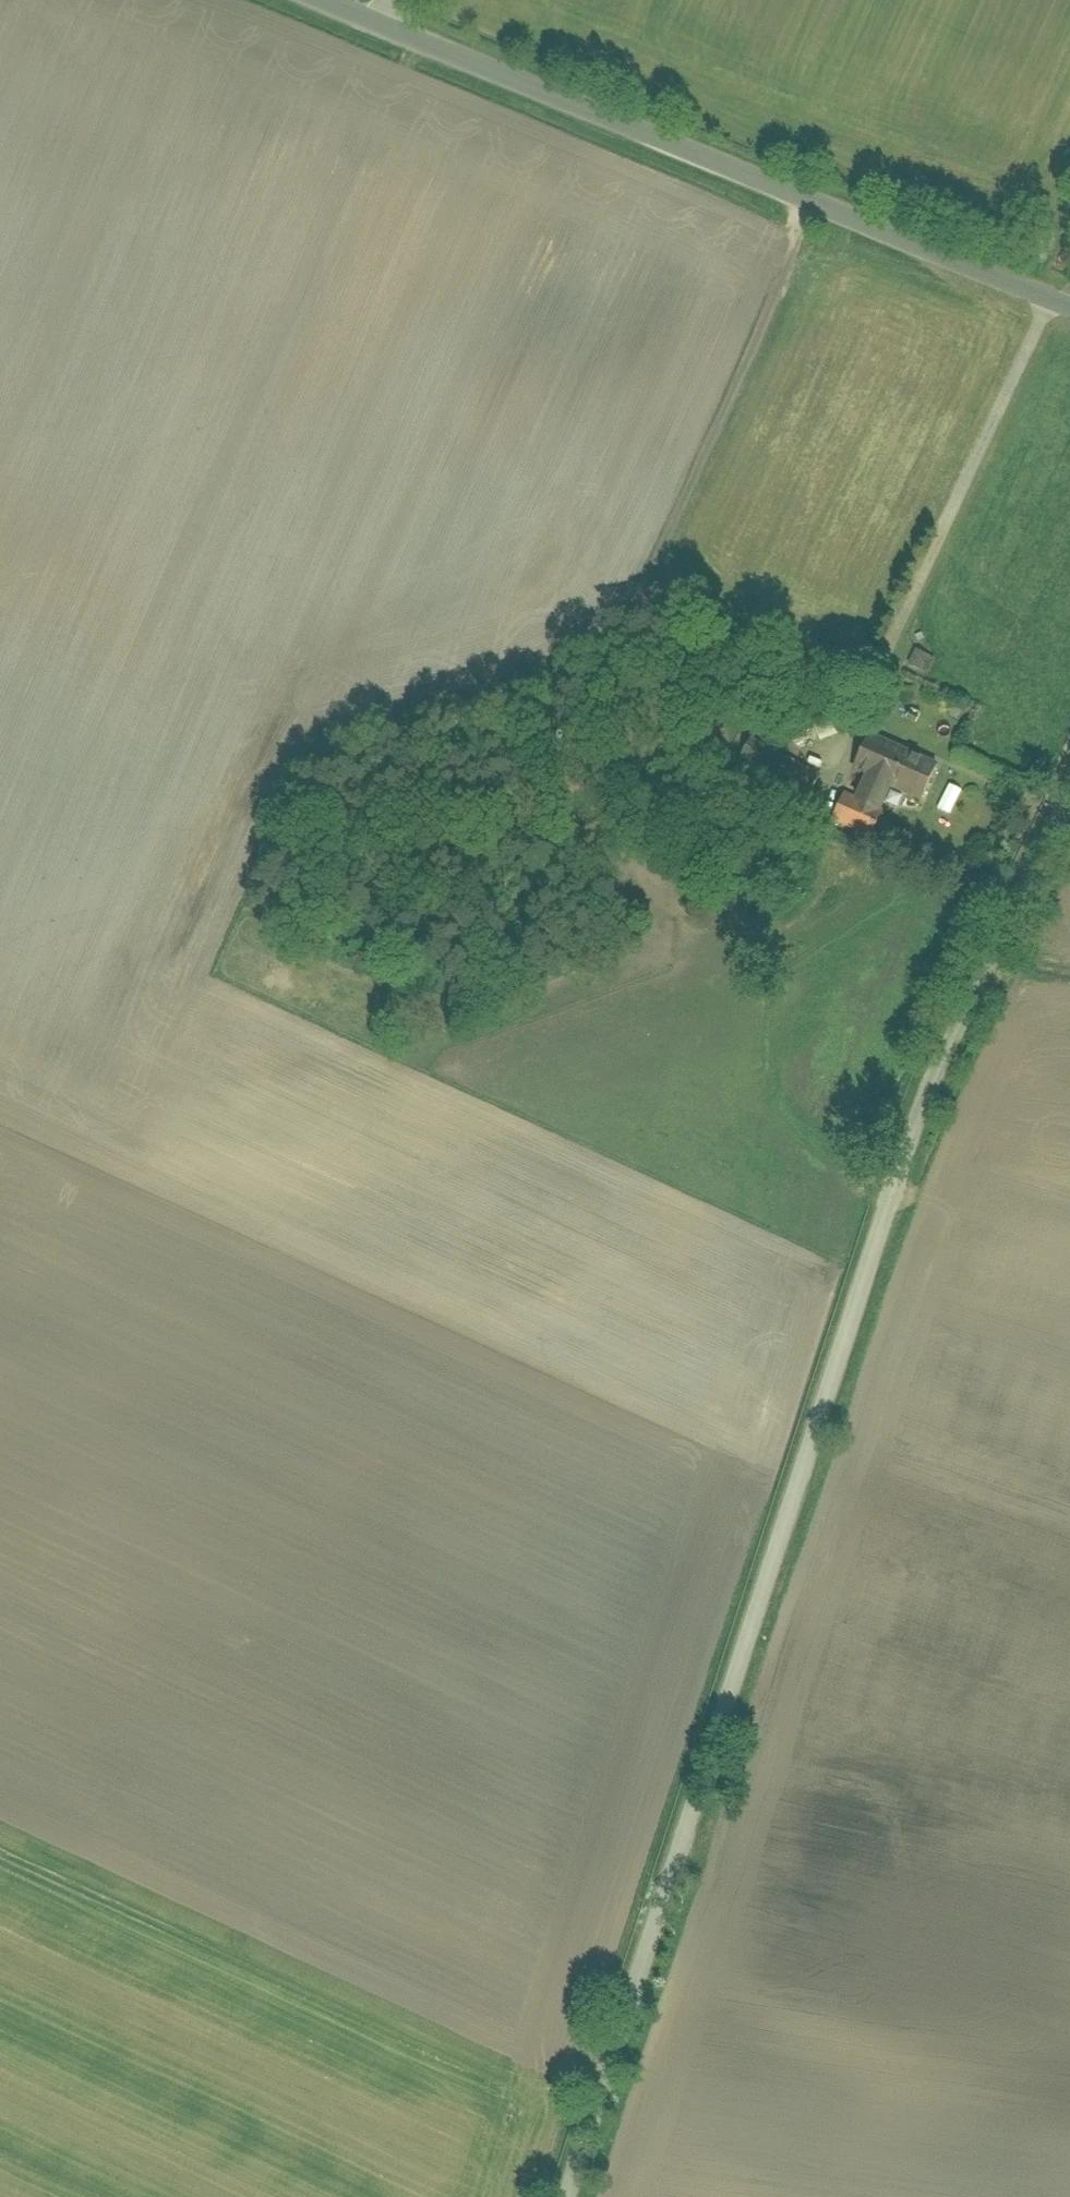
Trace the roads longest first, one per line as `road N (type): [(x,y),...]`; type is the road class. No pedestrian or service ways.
road 1 (unclassified): [(1069,802),(922,1110),(570,2196)]
road 2 (unclassified): [(319,0),(1069,308)]

